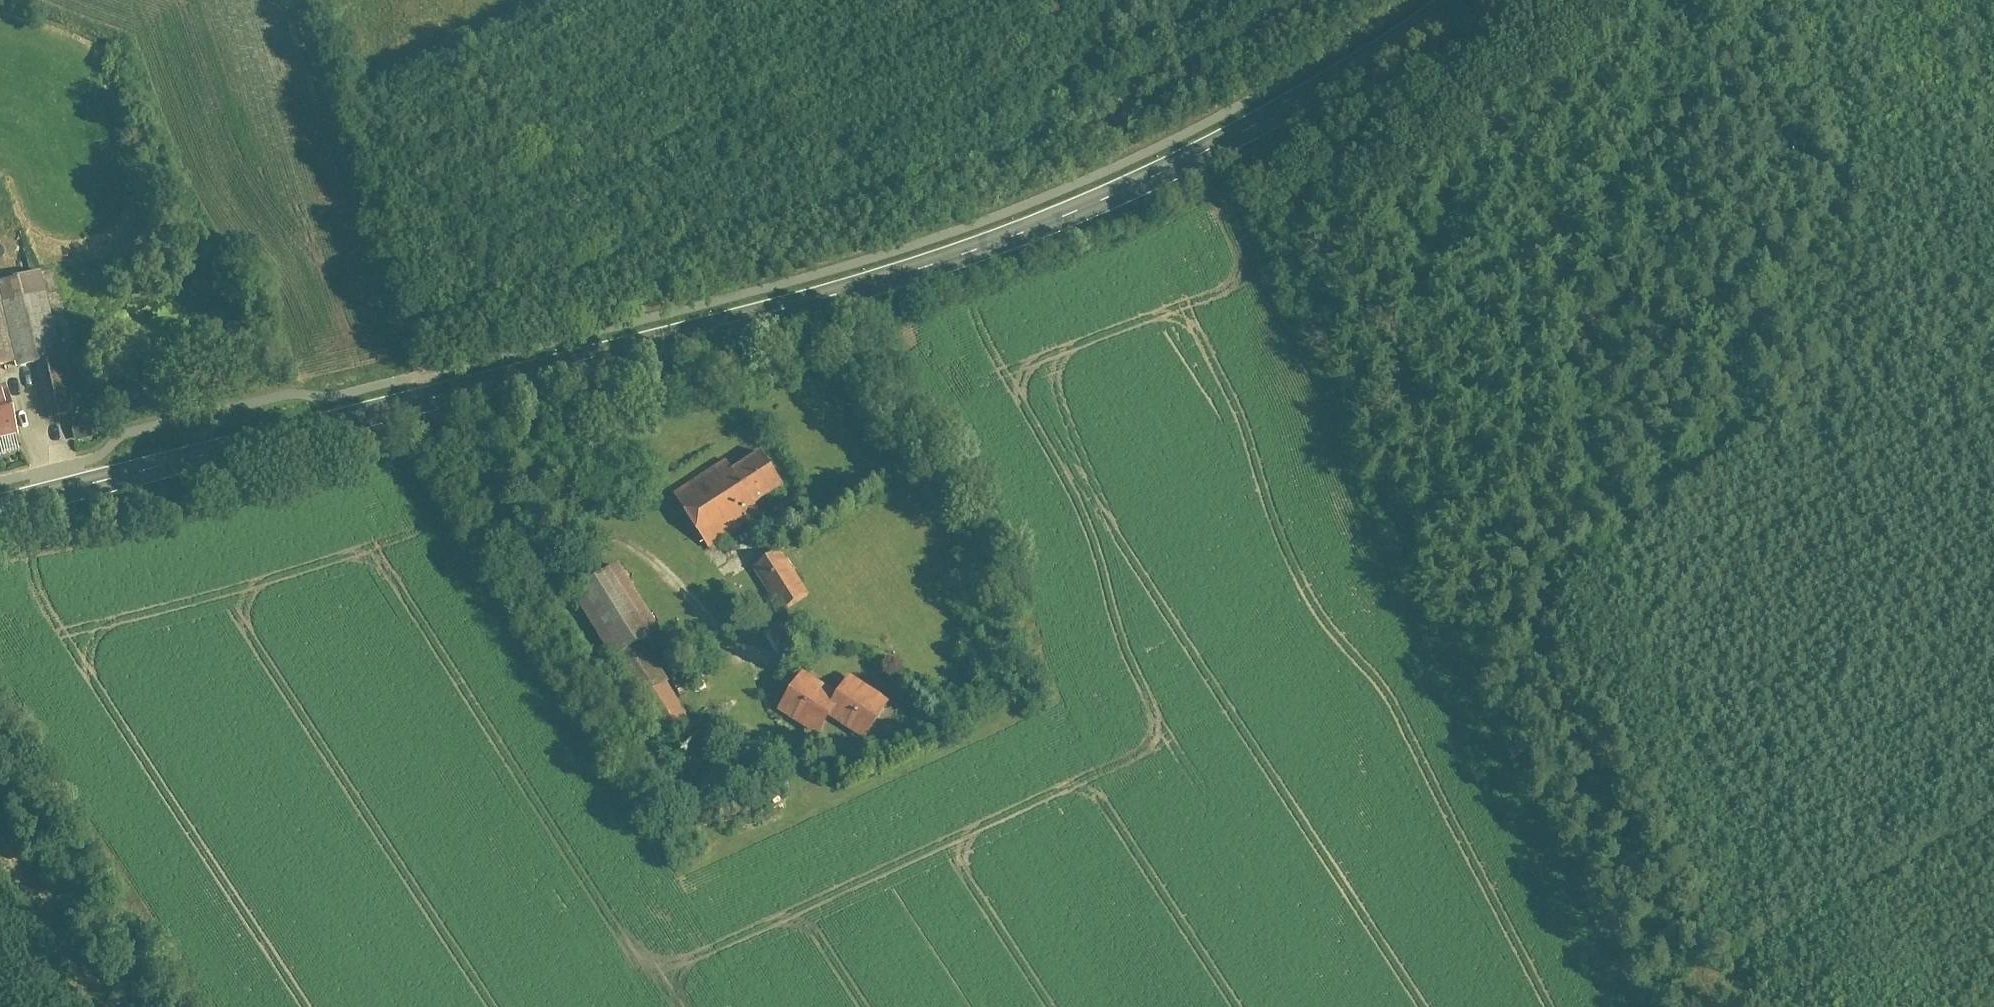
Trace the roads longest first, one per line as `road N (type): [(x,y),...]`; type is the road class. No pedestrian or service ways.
road 1 (tertiary): [(0,512),(844,295),(1020,237),(1239,139),(1464,0)]
road 2 (track): [(432,399),(306,0)]

